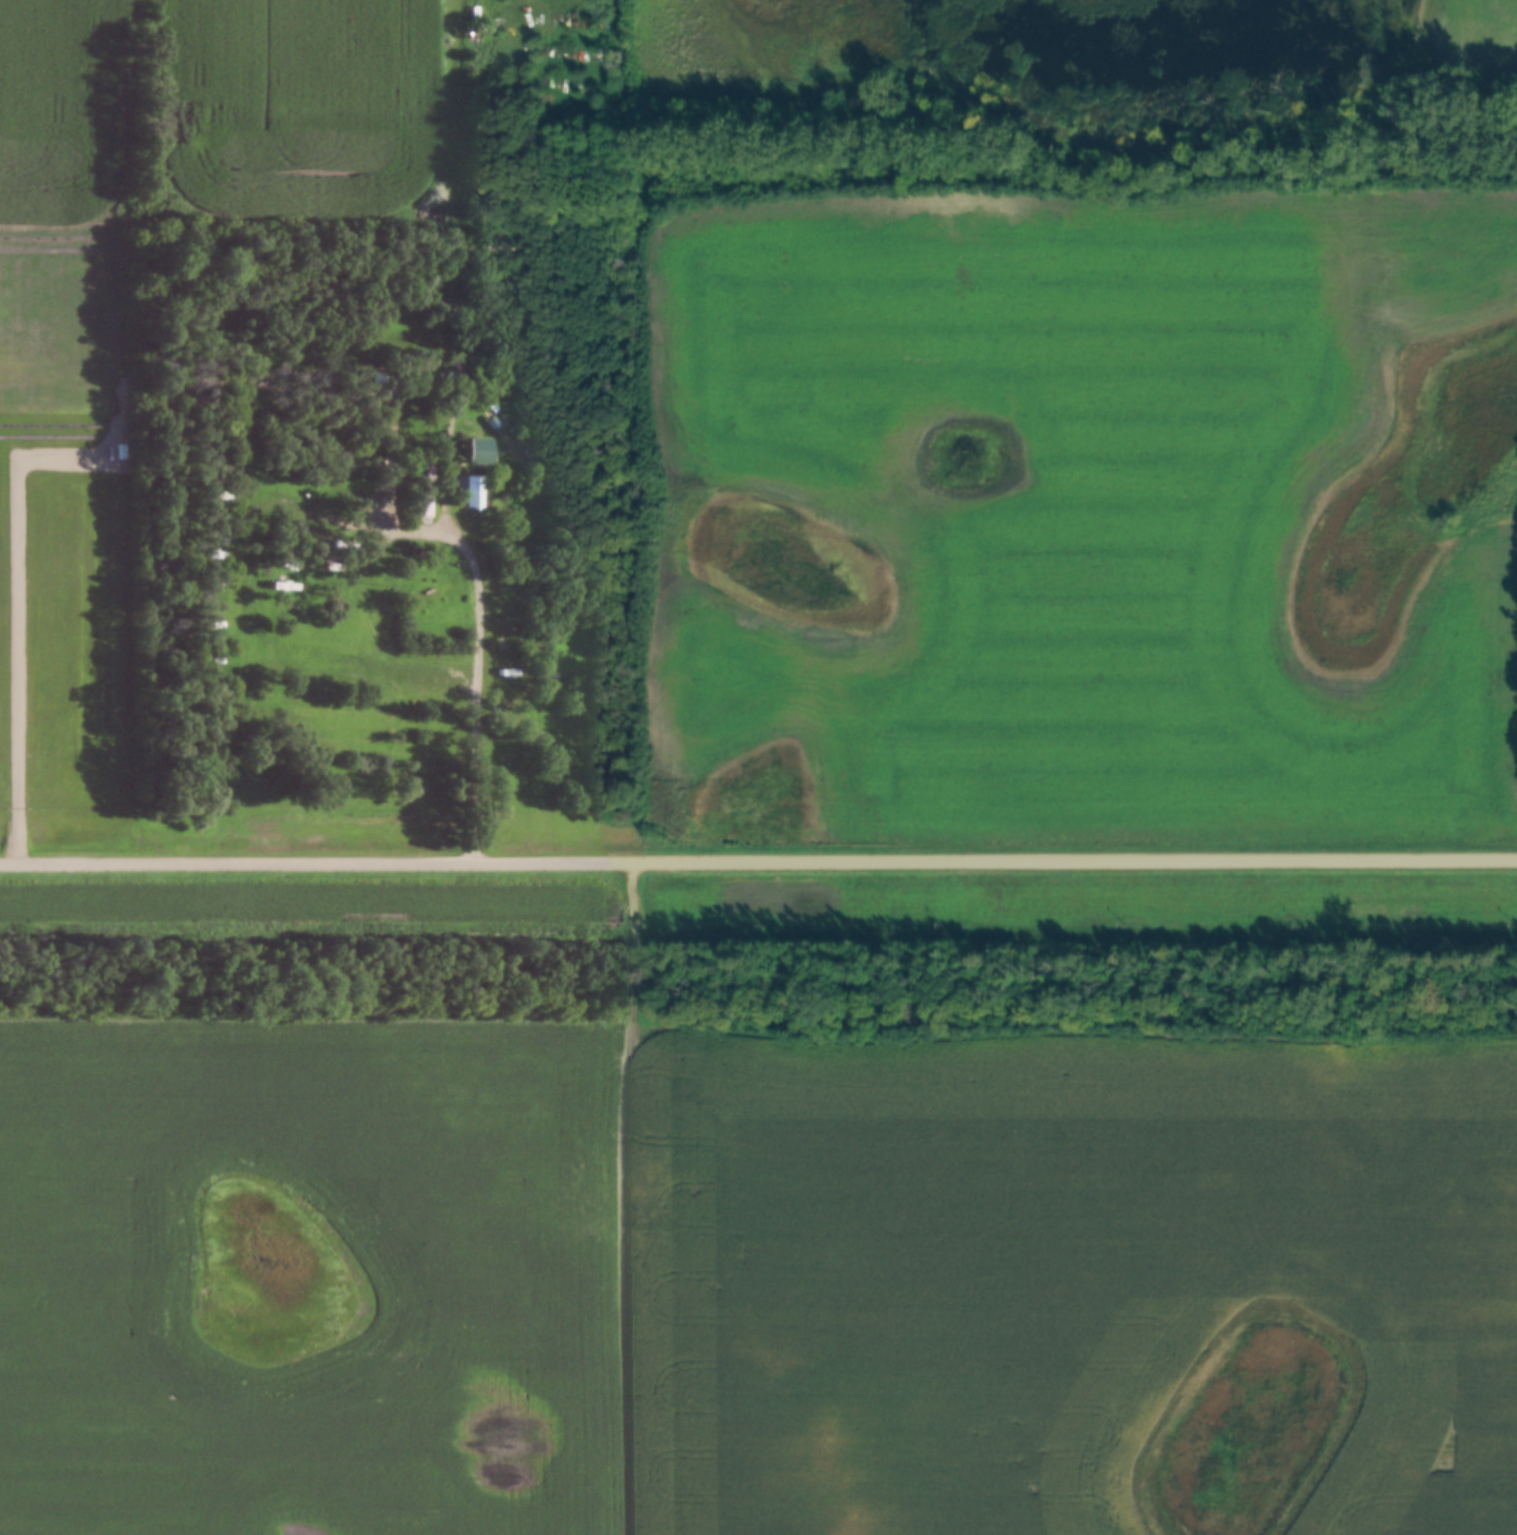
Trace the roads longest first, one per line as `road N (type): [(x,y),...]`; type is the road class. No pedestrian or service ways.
road 1 (residential): [(0,866),(1516,866)]
road 2 (track): [(625,1534),(623,1117),(640,968),(634,866)]

